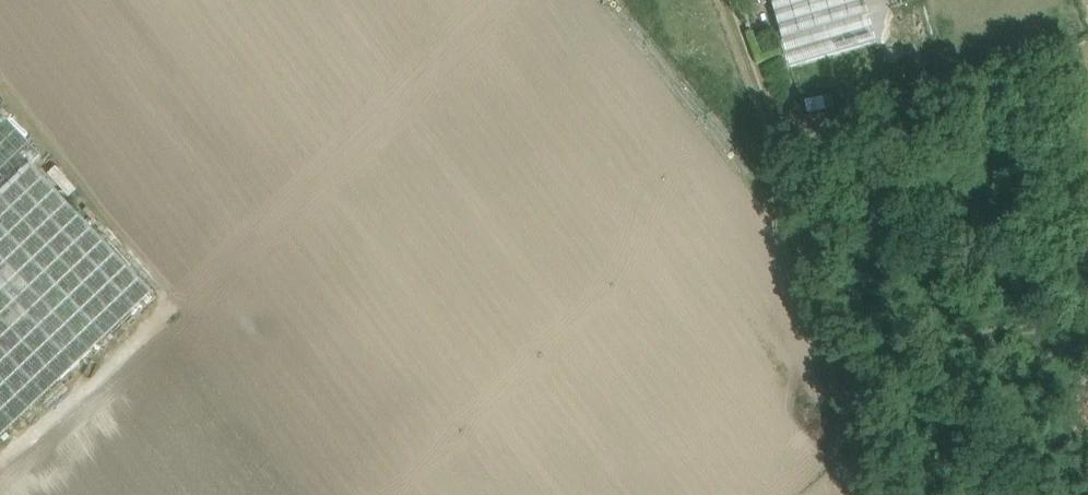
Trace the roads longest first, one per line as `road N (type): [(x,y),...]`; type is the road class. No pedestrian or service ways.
road 1 (track): [(903,494),(740,0)]

